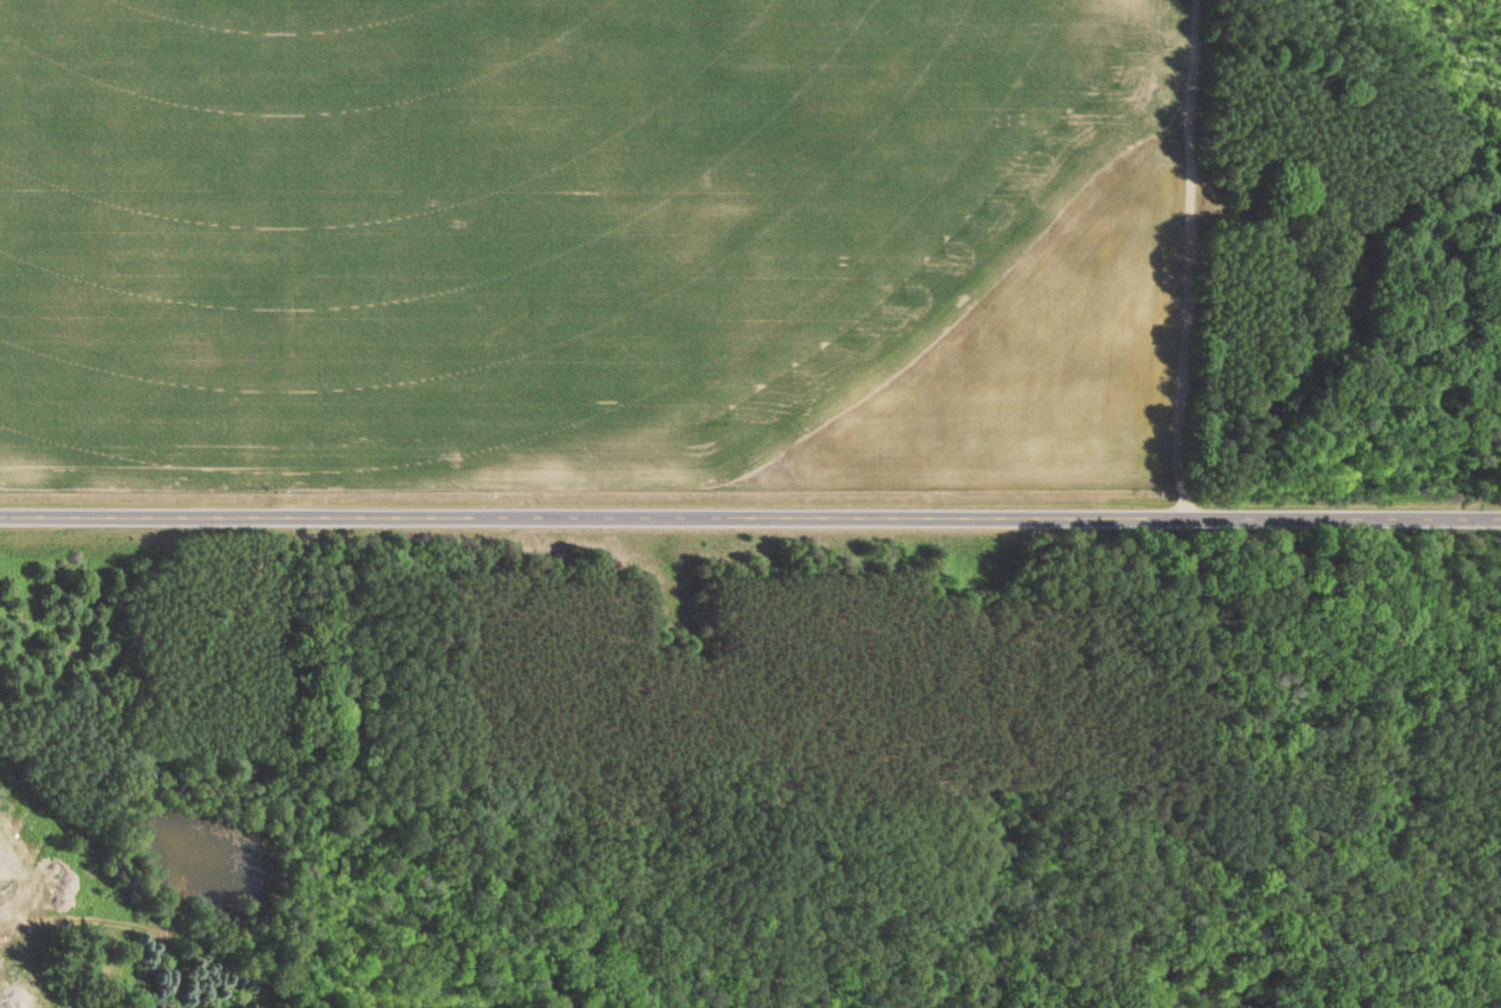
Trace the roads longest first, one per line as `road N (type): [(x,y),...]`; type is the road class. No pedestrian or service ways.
road 1 (tertiary): [(0,517),(1500,517)]

